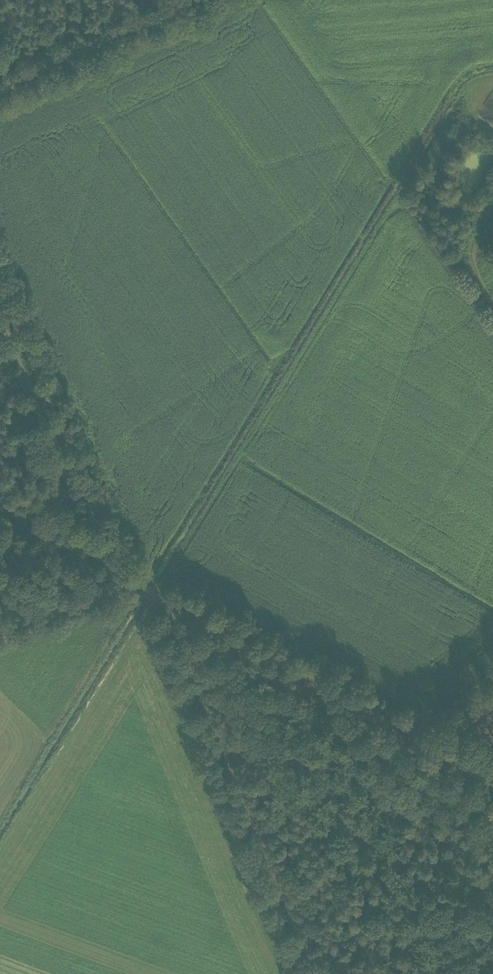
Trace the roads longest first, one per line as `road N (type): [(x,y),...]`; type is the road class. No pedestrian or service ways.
road 1 (track): [(164,599),(316,973)]
road 2 (track): [(444,743),(111,571)]
road 3 (track): [(111,571),(0,296)]
road 4 (track): [(0,91),(185,0)]
road 5 (track): [(0,631),(139,586)]

